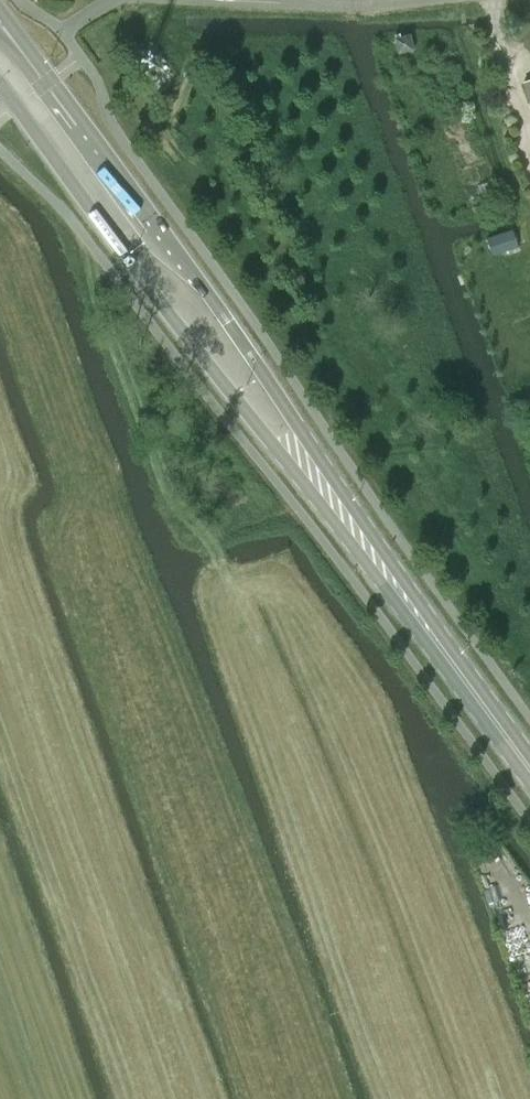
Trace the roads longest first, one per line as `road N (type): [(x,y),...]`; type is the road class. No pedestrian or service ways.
road 1 (primary): [(468,682),(205,287),(0,17)]
road 2 (primary): [(0,83),(404,612),(468,682)]
road 3 (unclassified): [(229,0),(400,0)]

